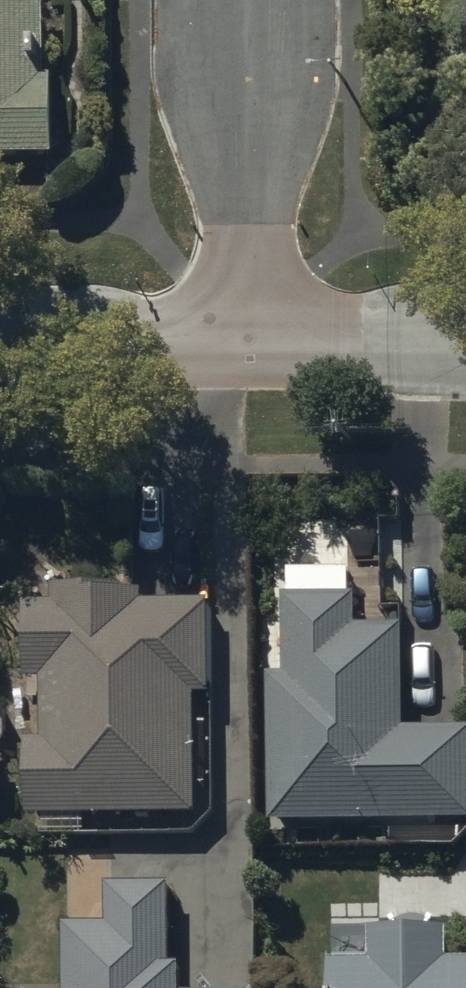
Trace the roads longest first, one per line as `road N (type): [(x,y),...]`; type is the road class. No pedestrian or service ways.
road 1 (residential): [(259,339),(254,0)]
road 2 (unclassified): [(259,339),(0,342)]
road 3 (unclassified): [(465,336),(259,339)]

